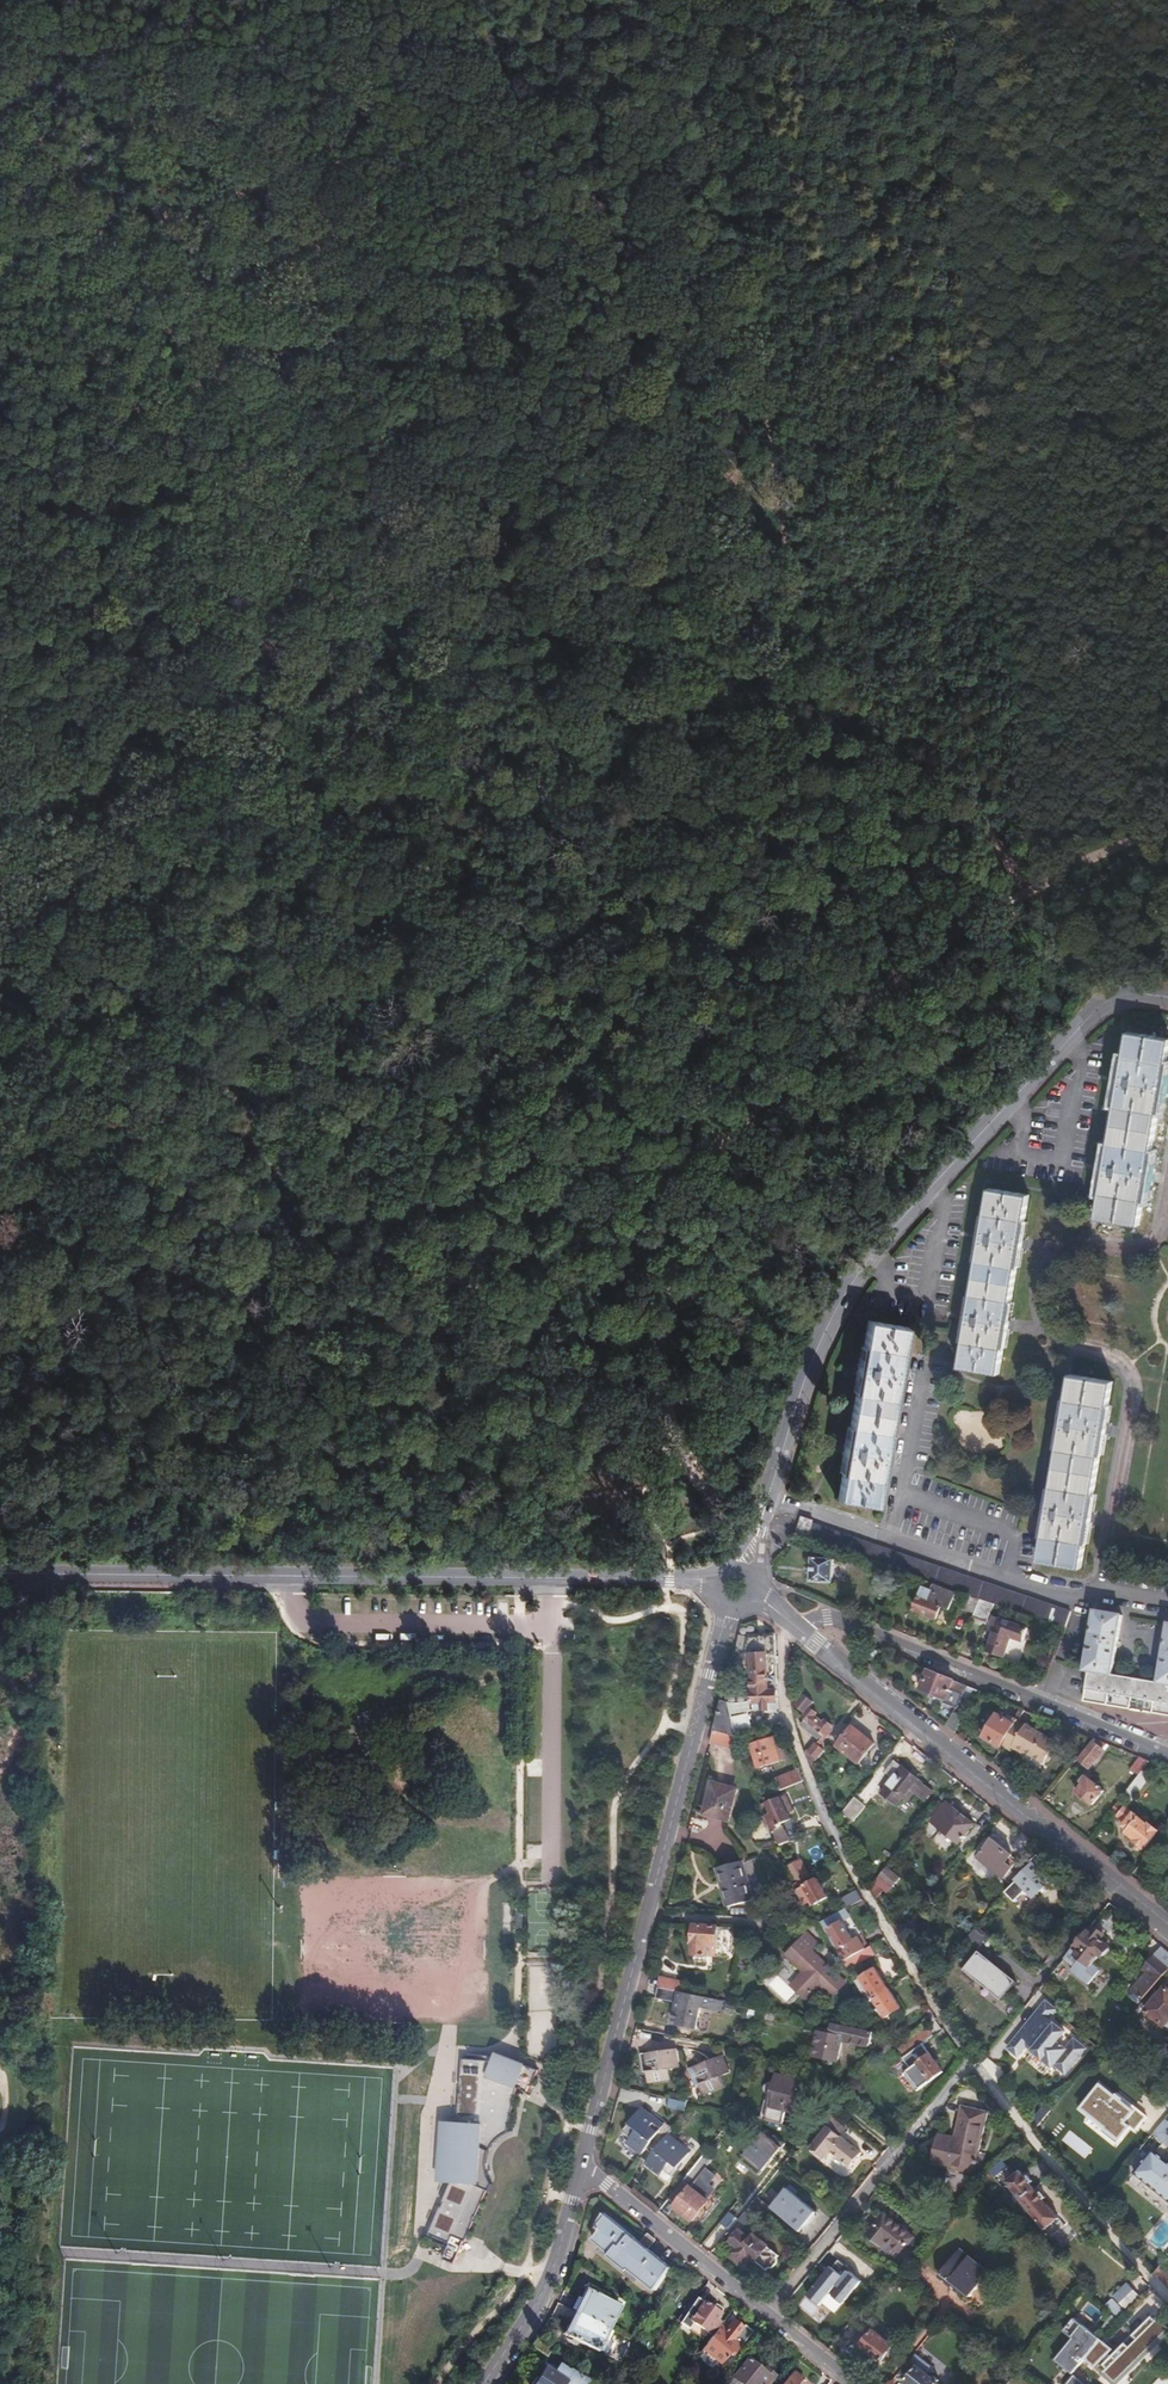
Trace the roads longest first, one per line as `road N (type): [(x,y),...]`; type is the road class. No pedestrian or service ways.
road 1 (track): [(0,1000),(137,1067),(217,1087),(305,1148),(459,1281),(504,1298),(545,1300),(594,1273),(700,1183)]
road 2 (unclassified): [(0,1051),(126,1088),(201,1121),(283,1174),(382,1269),(508,1372),(681,1451)]
road 3 (track): [(194,0),(198,244),(257,409),(330,655),(383,749)]
road 4 (tertiary): [(1167,998),(1113,997),(1099,1008),(843,1296),(747,1559)]
road 5 (residential): [(718,1581),(0,1572)]
road 6 (track): [(700,1183),(748,1114),(895,979),(1027,887),(1167,830)]
road 7 (tertiary): [(733,1607),(586,2163)]
road 8 (track): [(784,504),(657,484),(477,481),(428,489),(391,514),(313,607)]
road 9 (track): [(784,504),(684,0)]
road 10 (tertiary): [(1167,1928),(793,1626)]
road 11 (track): [(383,749),(462,719),(796,626)]
road 12 (track): [(0,919),(265,793),(383,749)]
road 13 (residential): [(1167,1757),(834,1617),(793,1626)]
road 14 (track): [(1167,436),(784,504)]
road 15 (track): [(1027,887),(970,802),(847,729),(810,686),(796,626)]
road 16 (residential): [(859,2383),(586,2163)]
road 17 (tertiary): [(586,2163),(550,2276),(486,2383)]
road 18 (unclassified): [(681,1451),(747,1559)]
road 19 (track): [(796,626),(784,504)]

